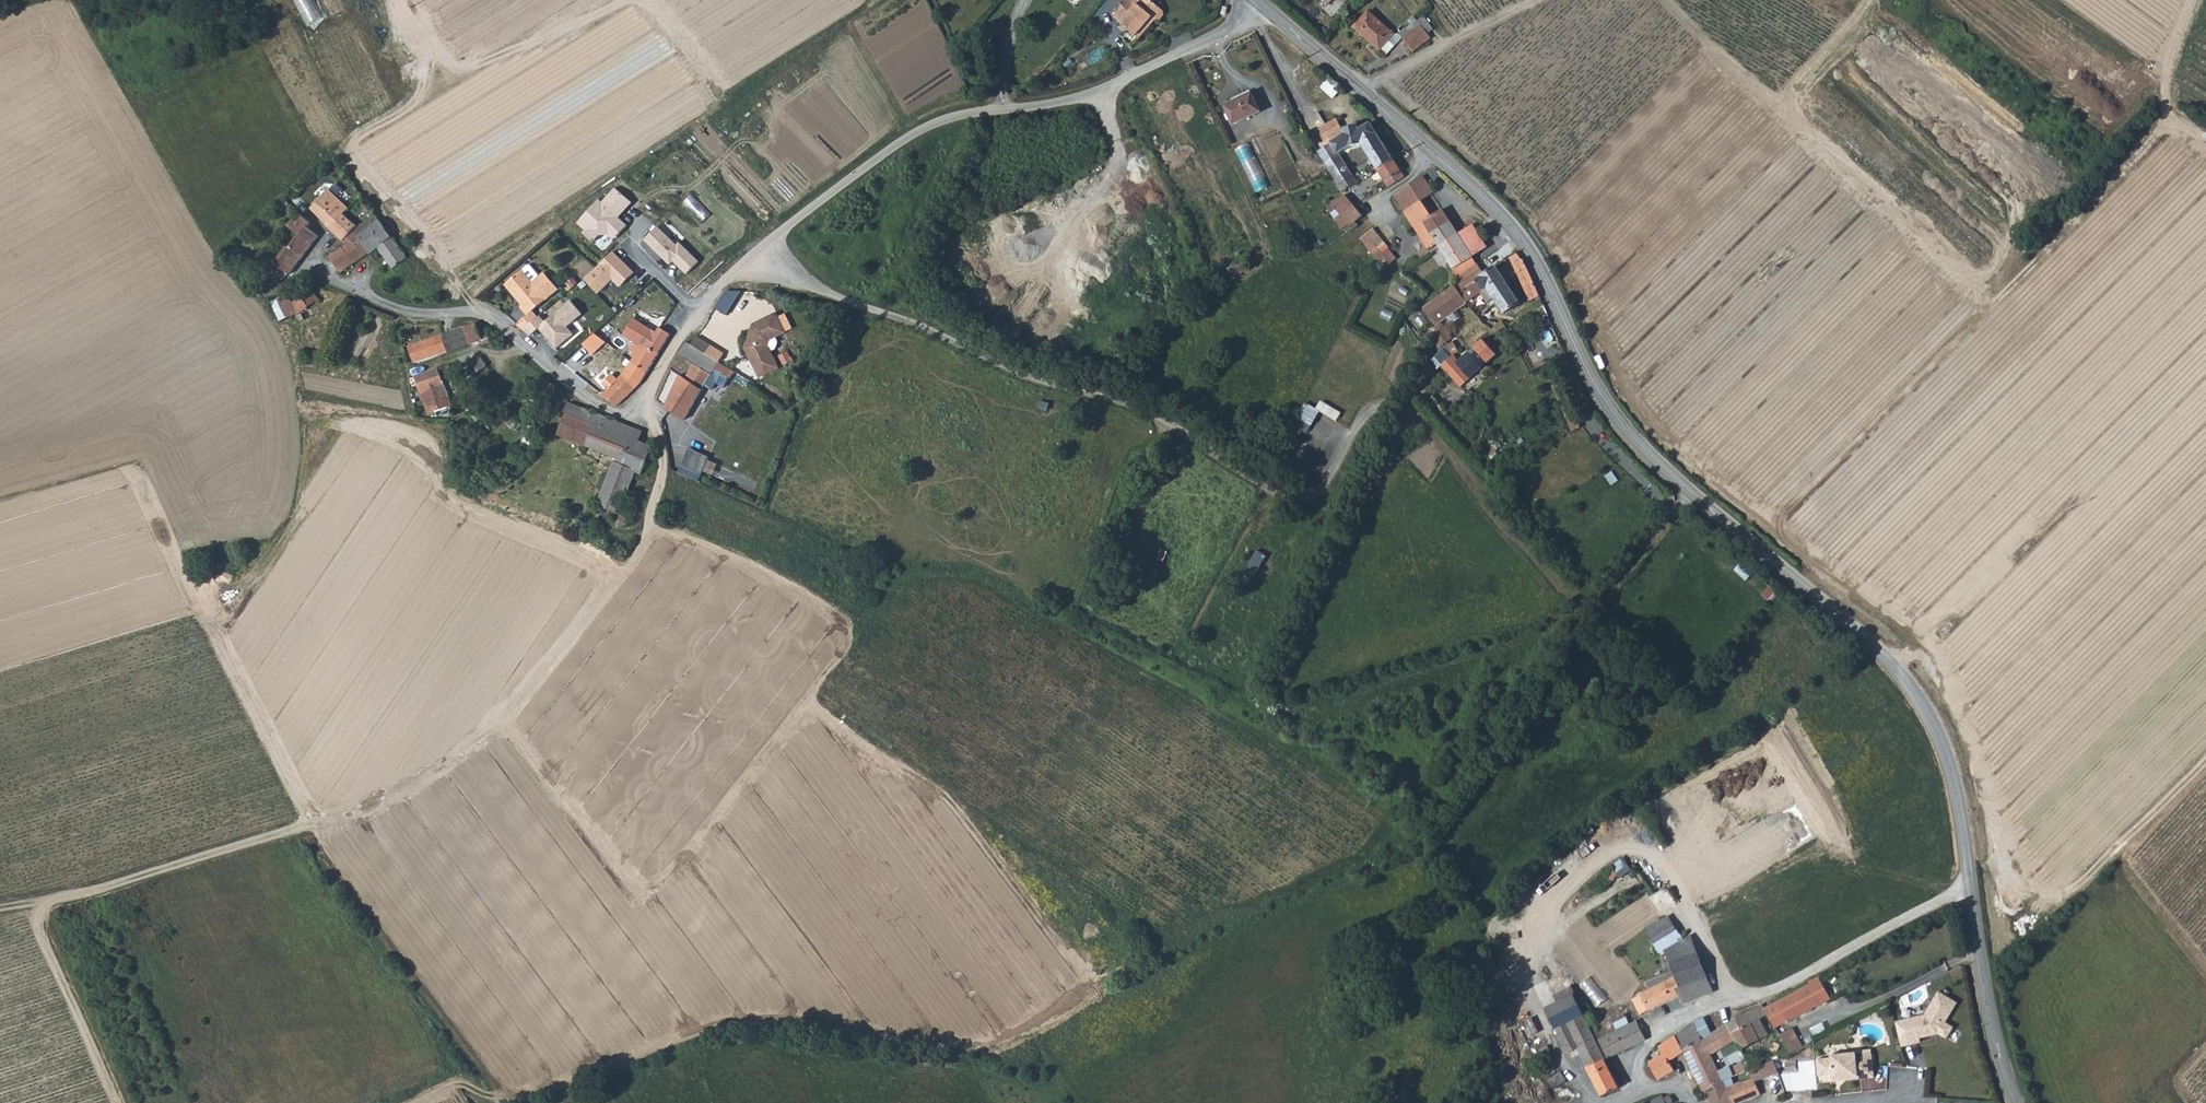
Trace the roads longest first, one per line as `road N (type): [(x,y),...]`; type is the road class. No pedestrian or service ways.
road 1 (tertiary): [(1264,7),(1505,221),(1632,439),(1875,649),(1920,703),(1952,775),(1986,998),(2016,1102)]
road 2 (unclassified): [(1264,7),(1072,101),(972,114),(919,130),(736,270),(680,338),(647,395),(623,415),(580,396),(491,321),(404,313),(318,272),(322,235),(312,218)]
road 3 (track): [(0,917),(309,816),(505,723),(650,528),(661,454),(640,404)]
road 4 (track): [(1664,0),(2023,351),(1974,412),(2205,595)]
road 5 (track): [(1970,885),(1774,992),(1732,999),(1676,881),(1644,852),(1617,854),(1580,879),(1547,922),(1535,971),(1538,1006)]
road 6 (track): [(764,246),(839,301),(1145,407),(1283,499)]
road 7 (track): [(2205,353),(2076,496),(1896,671)]
road 8 (track): [(650,528),(847,616)]
road 9 (track): [(38,907),(113,1102)]
road 10 (track): [(1361,91),(1545,0)]
road 11 (track): [(2190,0),(2167,79),(2173,115),(2205,134)]
road 12 (track): [(1869,0),(1777,104)]

